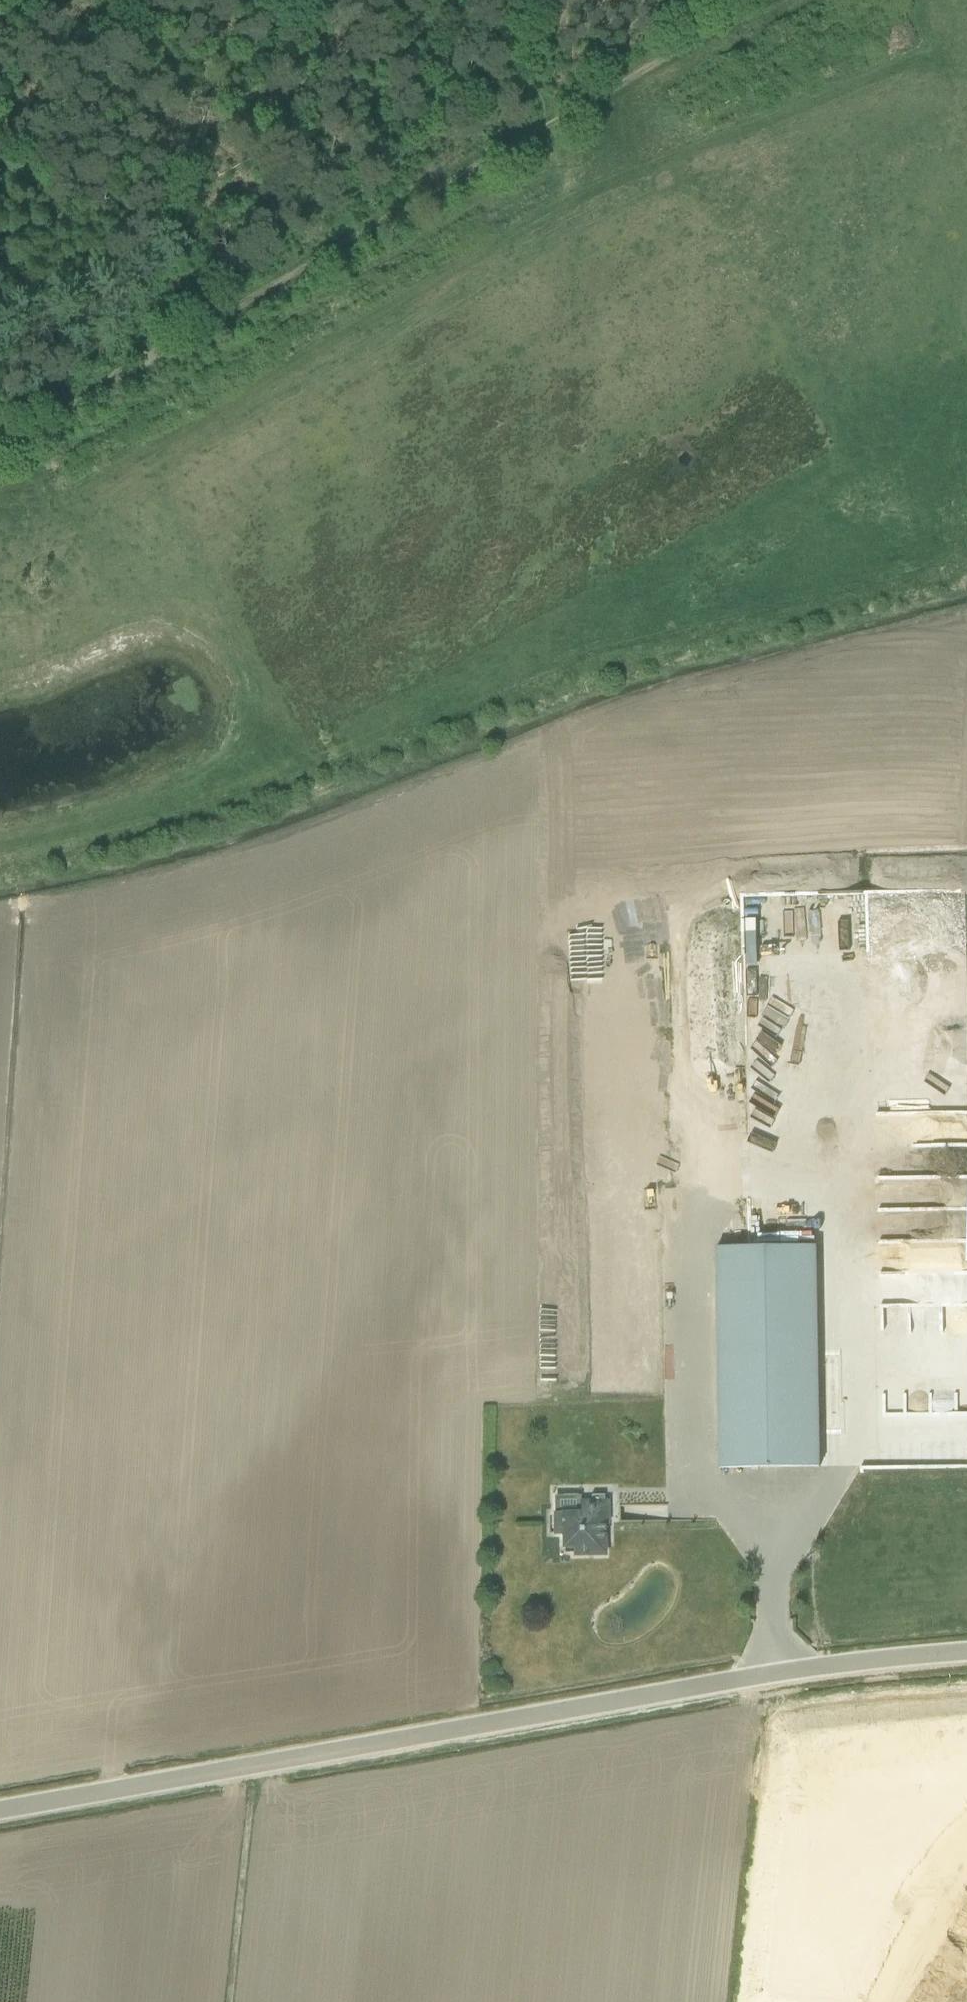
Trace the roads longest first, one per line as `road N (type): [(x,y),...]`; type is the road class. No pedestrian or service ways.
road 1 (unclassified): [(0,1818),(774,1686),(966,1668)]
road 2 (track): [(0,450),(550,117),(757,0)]

